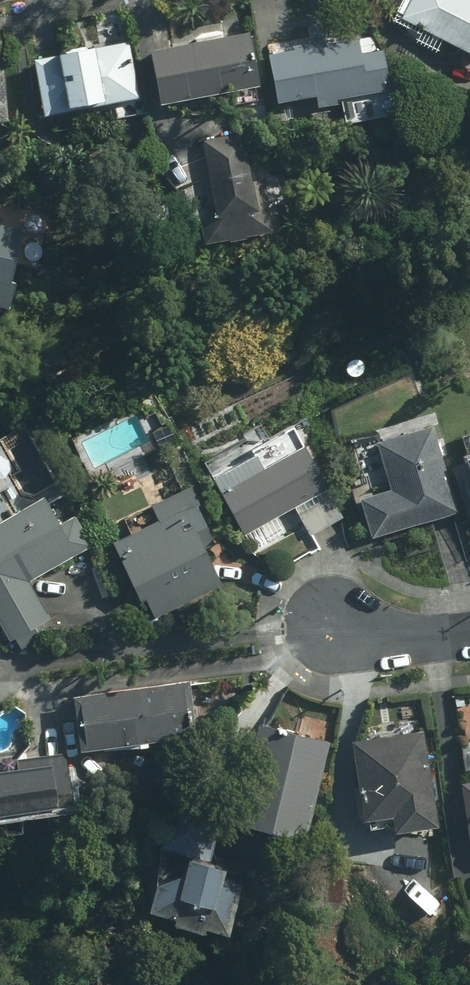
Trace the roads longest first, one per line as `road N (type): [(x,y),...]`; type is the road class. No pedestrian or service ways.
road 1 (residential): [(328,629),(379,644),(469,632)]

